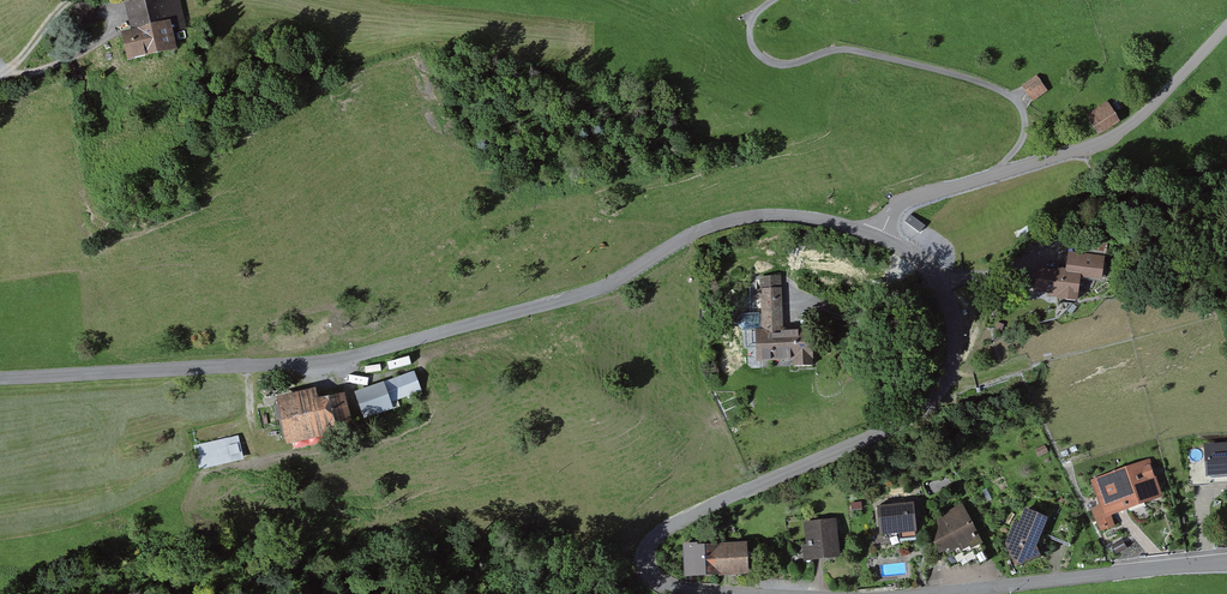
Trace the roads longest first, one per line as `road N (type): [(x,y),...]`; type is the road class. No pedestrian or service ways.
road 1 (tertiary): [(874,235),(776,215),(736,219),(672,244),(591,292),(356,356),(0,379)]
road 2 (tertiary): [(708,593),(655,580),(646,562),(660,532),(893,425),(947,376),(952,318),(936,283),(874,235)]
road 3 (unclassified): [(874,235),(907,199),(1121,129),(1226,20)]
road 4 (track): [(992,176),(1022,143),(1026,124),(1019,104),(1004,92),(847,49),(769,65),(750,39),(751,22)]
road 5 (tertiary): [(1226,562),(948,593)]
road 6 (track): [(0,79),(81,53),(120,24)]

